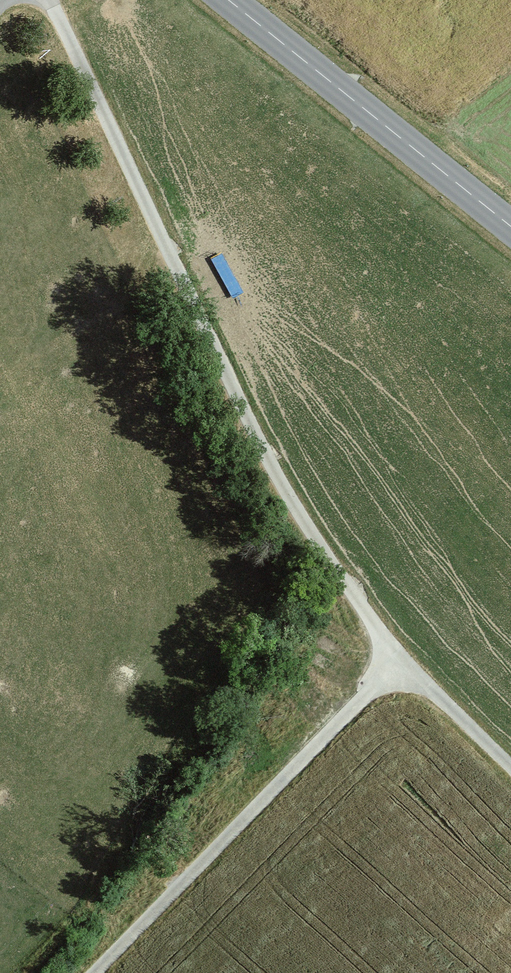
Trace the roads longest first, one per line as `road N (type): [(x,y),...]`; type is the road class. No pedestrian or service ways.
road 1 (track): [(54,0),(274,464),(334,567),(399,663),(510,770)]
road 2 (track): [(94,972),(399,663)]
road 3 (tertiary): [(208,0),(510,238)]

